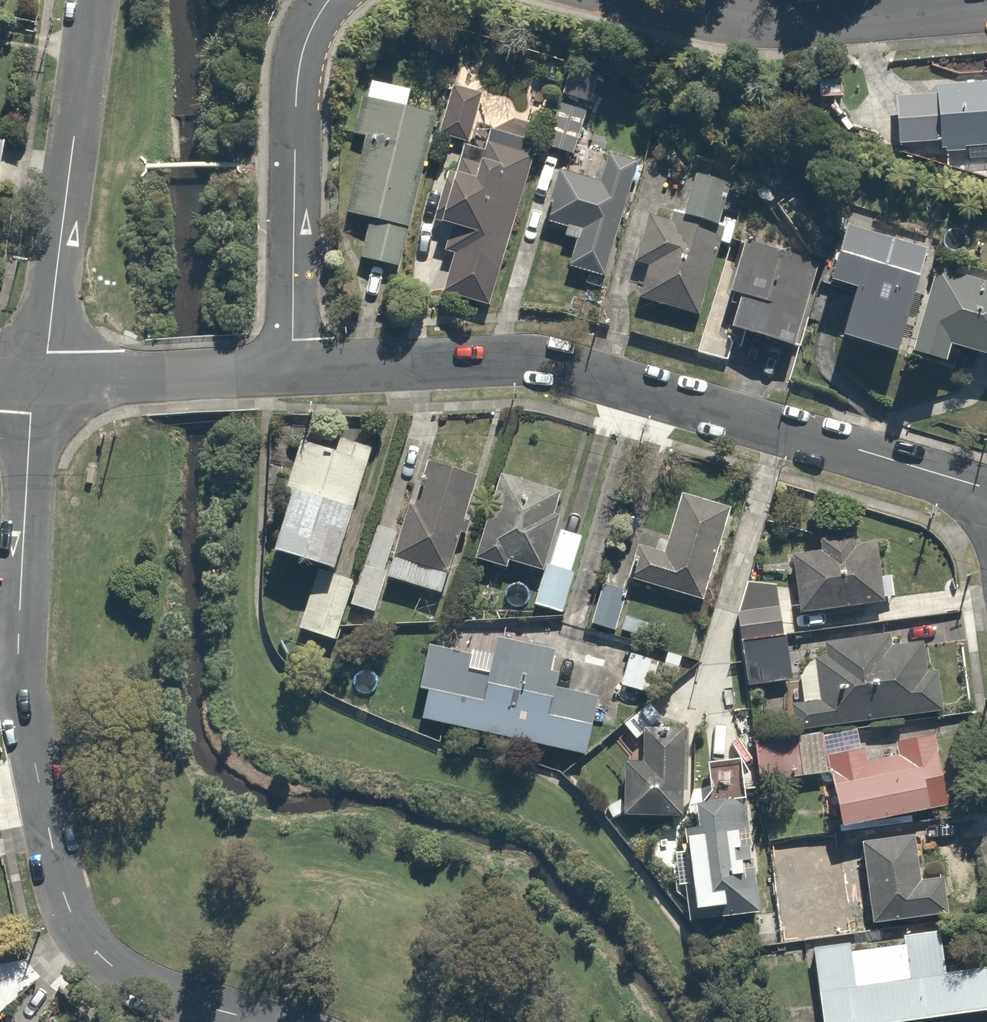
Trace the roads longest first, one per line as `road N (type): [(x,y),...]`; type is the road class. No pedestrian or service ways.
road 1 (residential): [(38,385),(18,646),(23,712),(67,902),(81,934),(111,966),(152,991),(260,1021)]
road 2 (residential): [(293,372),(508,359),(986,491)]
road 3 (residential): [(96,0),(38,385)]
road 4 (residential): [(293,372),(296,86),(303,47),(330,0)]
road 5 (residential): [(642,0),(718,18),(777,20),(986,3)]
road 6 (residential): [(38,385),(293,372)]

